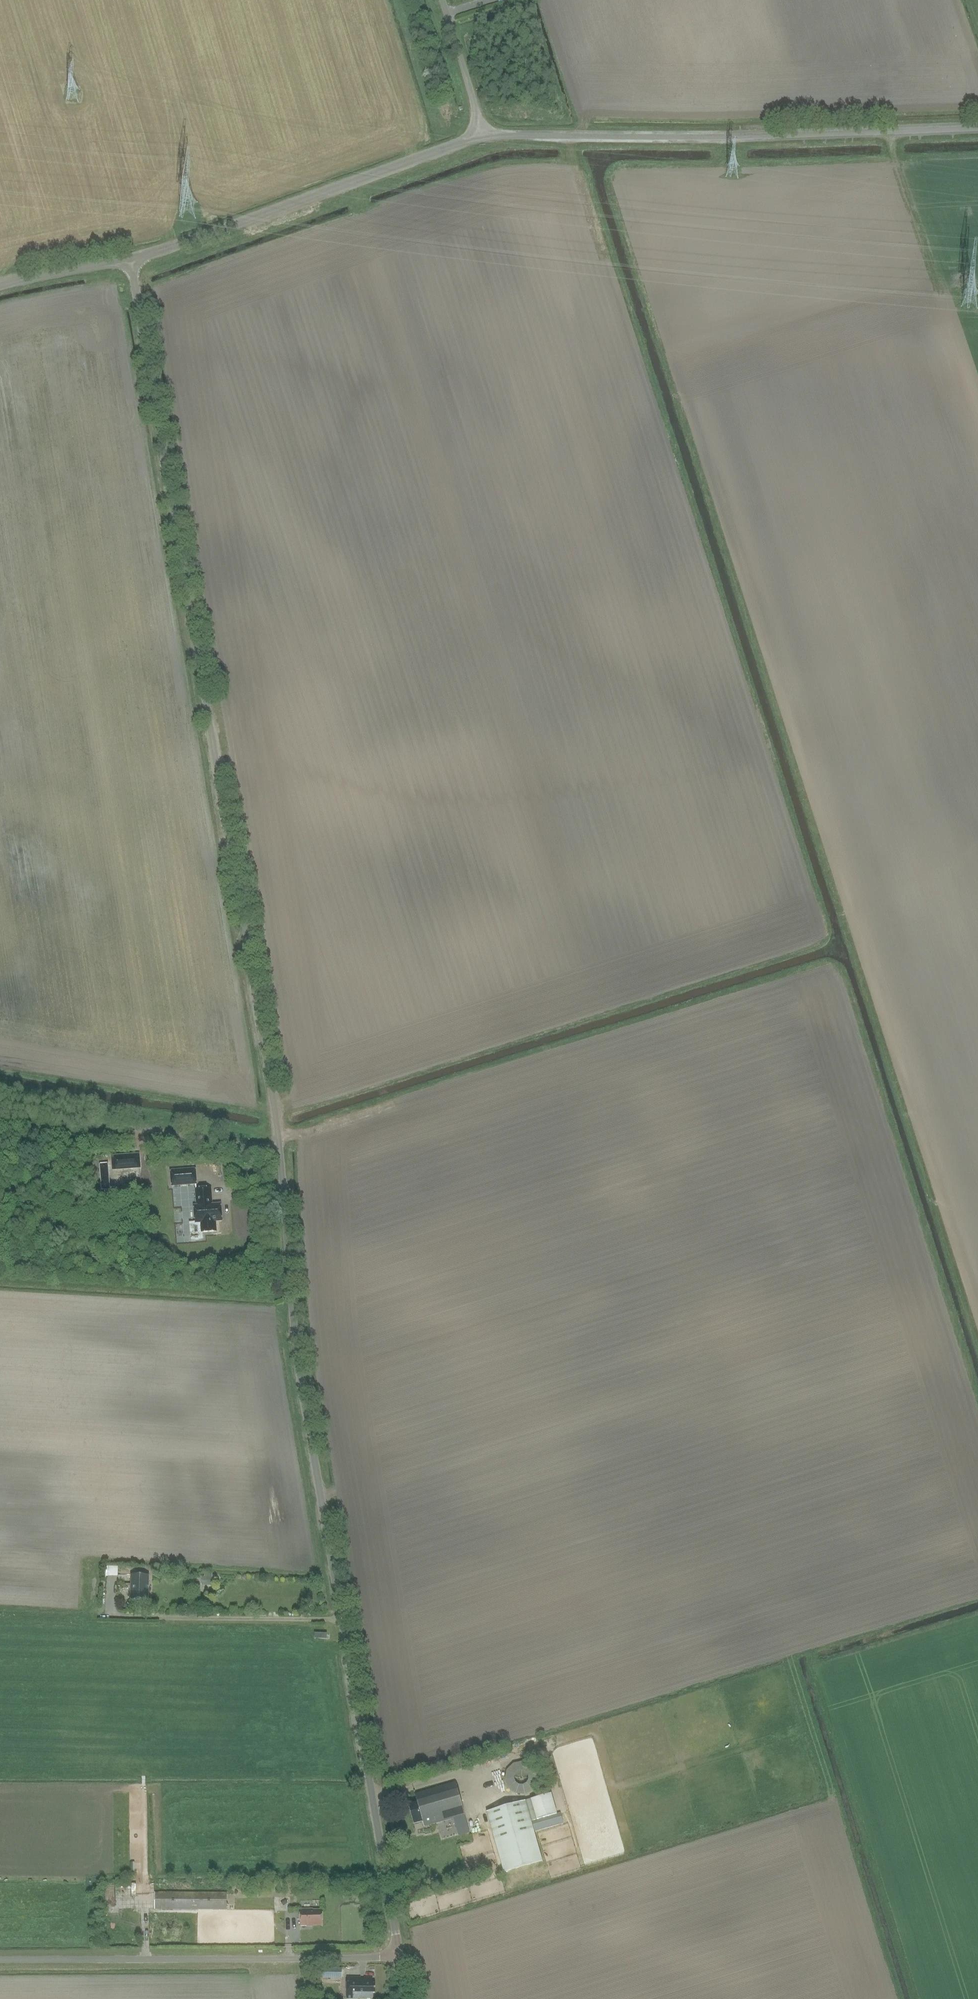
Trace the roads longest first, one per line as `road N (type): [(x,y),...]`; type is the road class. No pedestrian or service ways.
road 1 (residential): [(400,1957),(302,1376),(282,1149),(137,258)]
road 2 (residential): [(482,137),(977,129)]
road 3 (unclassified): [(400,1957),(0,1960)]
road 4 (residential): [(137,258),(482,137)]
road 5 (track): [(342,1618),(113,1615)]
road 6 (unclassified): [(482,137),(443,0)]
road 7 (residential): [(137,258),(0,287)]

